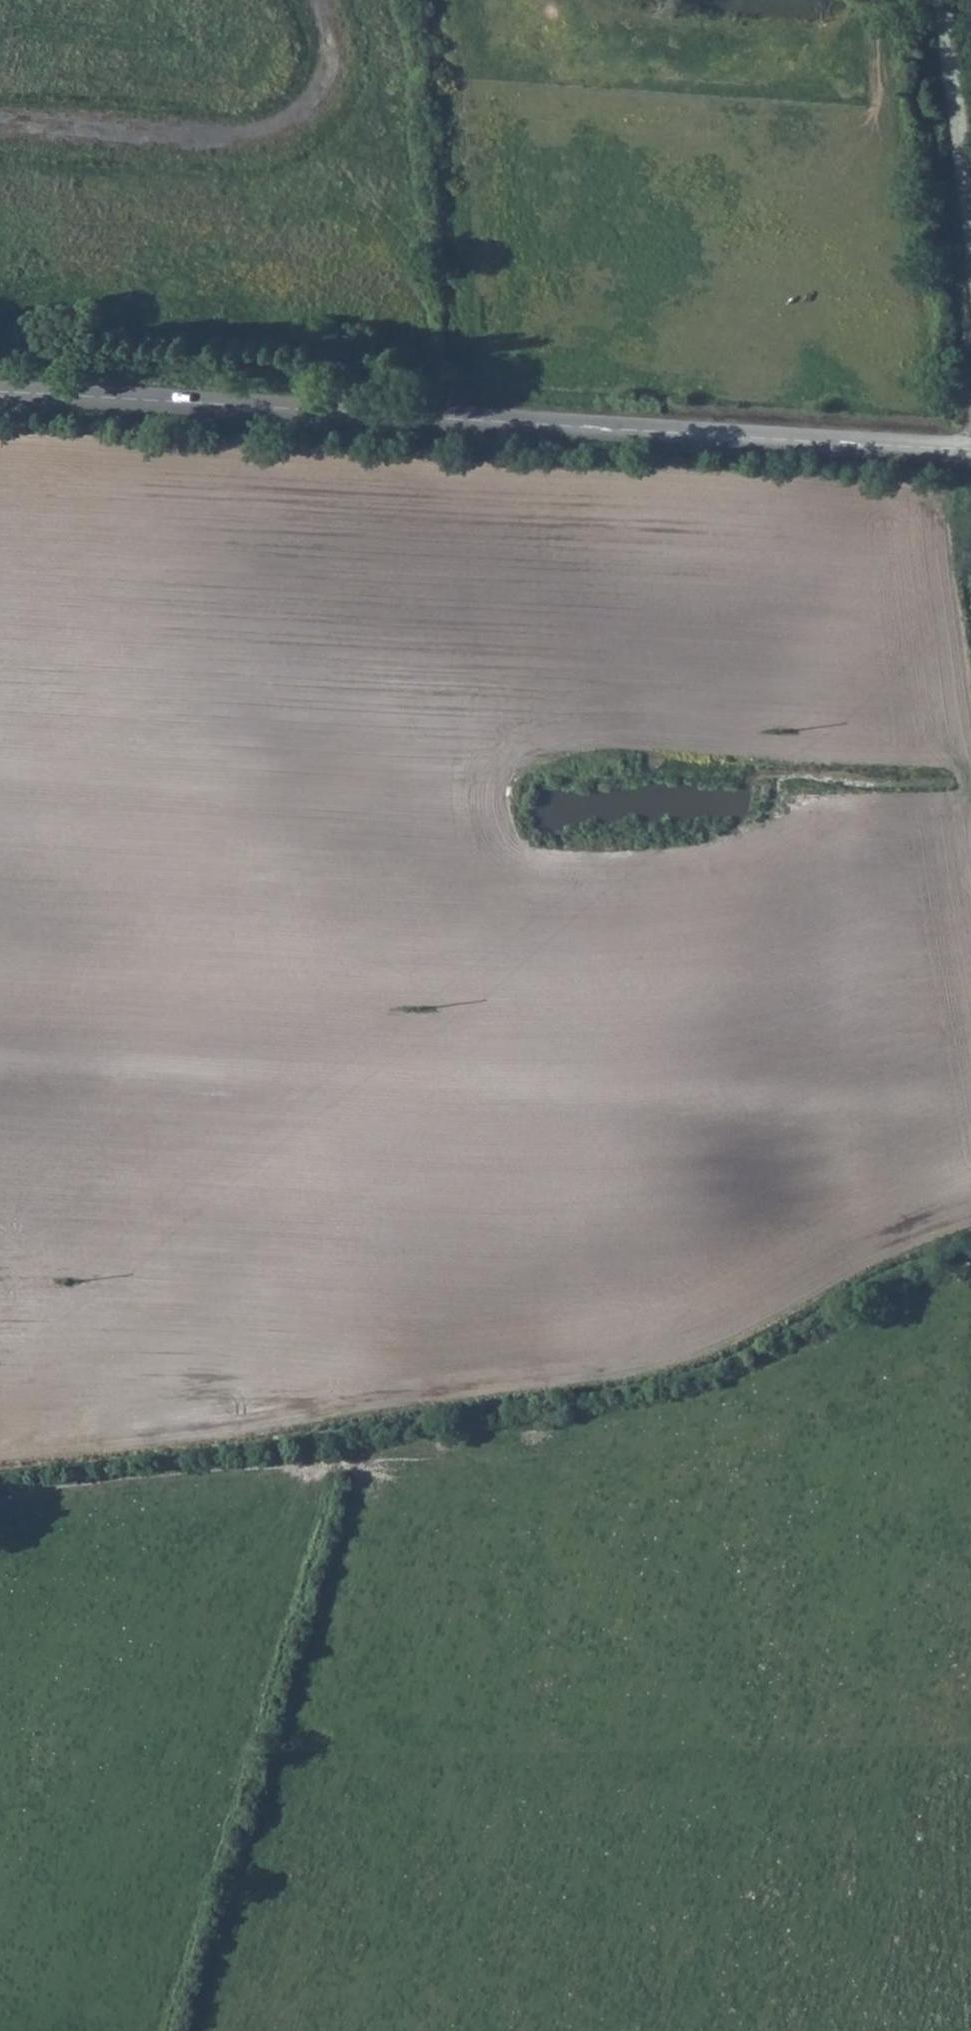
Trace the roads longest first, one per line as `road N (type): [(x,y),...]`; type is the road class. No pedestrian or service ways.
road 1 (tertiary): [(970,449),(0,391)]
road 2 (track): [(942,0),(970,233)]

